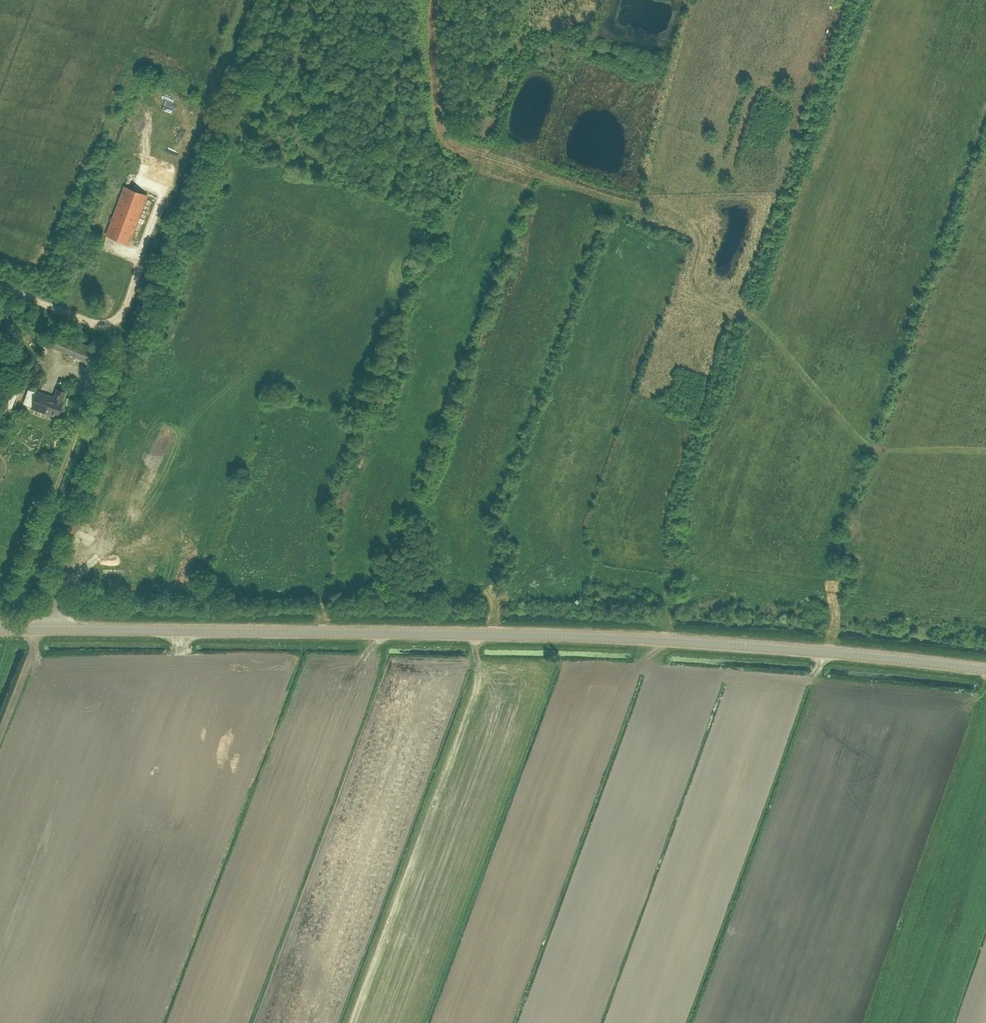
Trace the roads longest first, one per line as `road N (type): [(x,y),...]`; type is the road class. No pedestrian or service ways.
road 1 (unclassified): [(985,669),(548,634),(0,629)]

